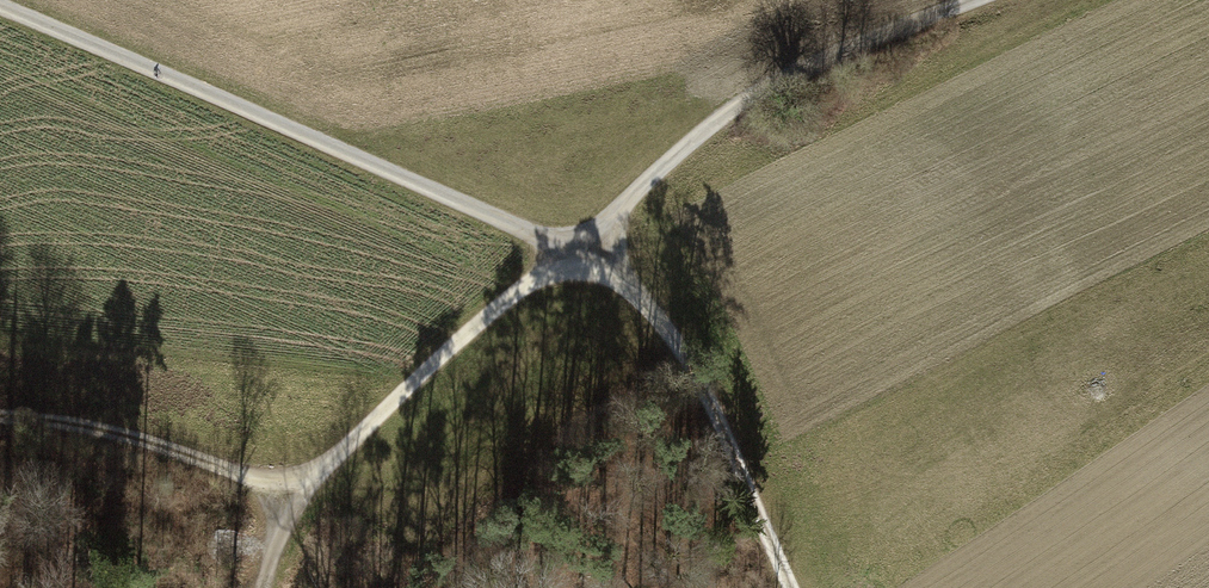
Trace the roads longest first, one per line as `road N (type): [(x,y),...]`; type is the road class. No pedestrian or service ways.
road 1 (track): [(272,587),(284,531),(329,460),(735,110),(976,0)]
road 2 (track): [(0,8),(568,251)]
road 3 (track): [(791,587),(683,354),(637,292),(568,251)]
road 4 (track): [(0,424),(329,460)]

